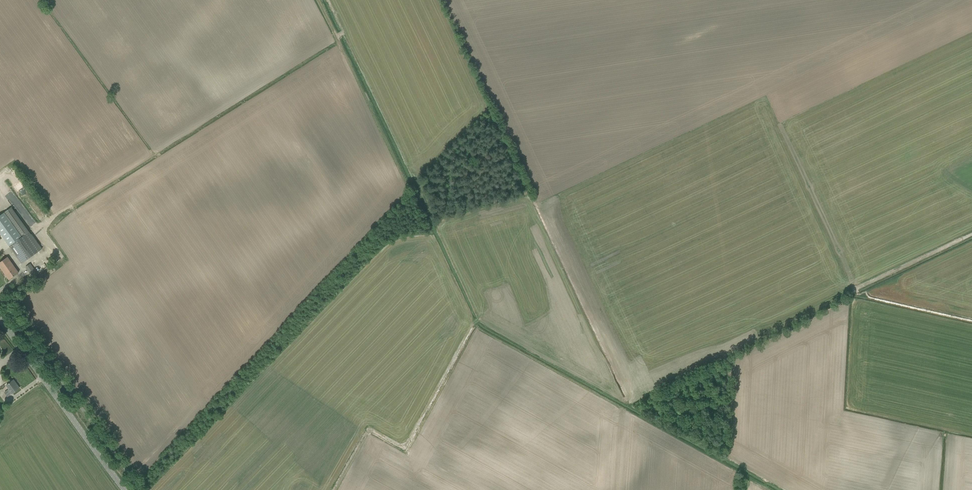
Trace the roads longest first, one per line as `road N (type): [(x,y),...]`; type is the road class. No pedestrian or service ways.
road 1 (tertiary): [(124,489),(0,320)]

